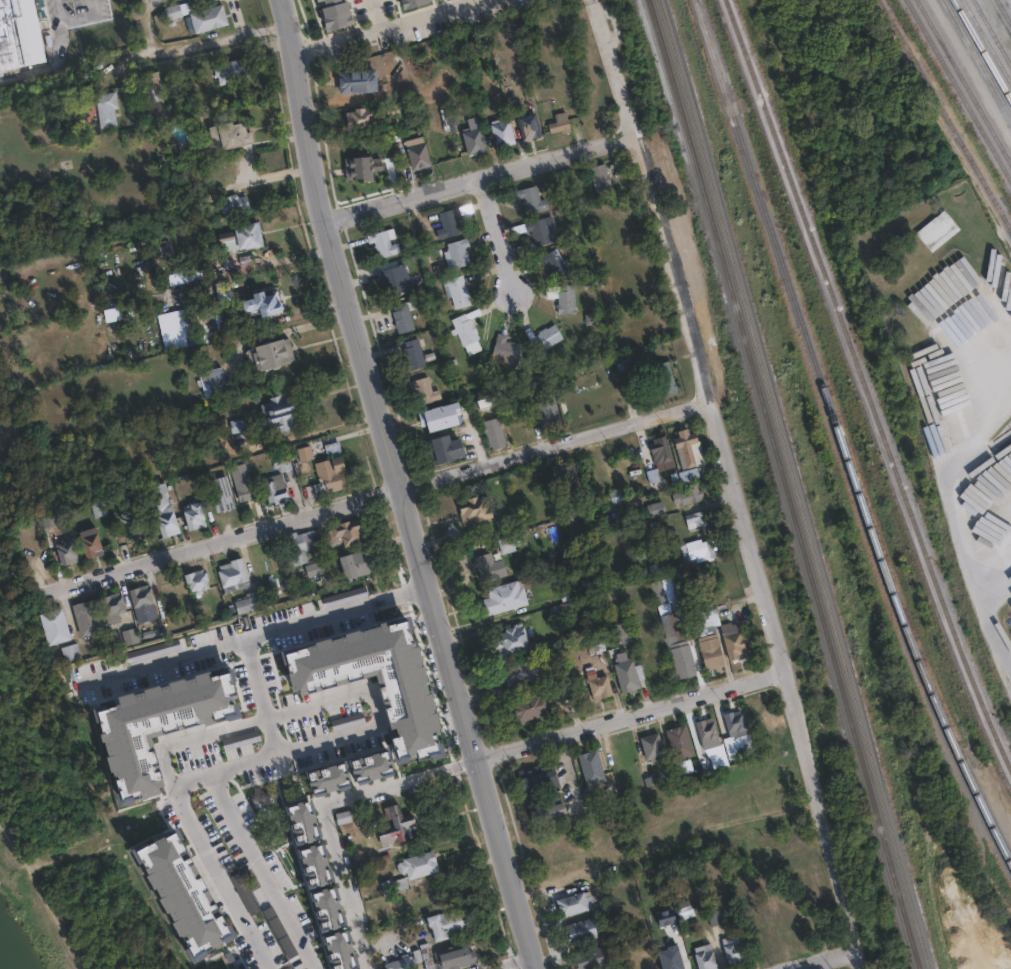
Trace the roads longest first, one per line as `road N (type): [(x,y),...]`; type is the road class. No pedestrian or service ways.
road 1 (residential): [(534,968),(322,220),(280,0)]
road 2 (residential): [(868,968),(647,157)]
road 3 (residential): [(67,579),(716,399)]
road 4 (residential): [(321,803),(790,671)]
road 5 (residential): [(322,220),(604,143),(647,157)]
road 6 (residential): [(482,0),(292,53)]
road 7 (residential): [(371,968),(321,803)]
road 8 (residential): [(592,0),(635,147)]
road 9 (track): [(75,968),(0,835)]

